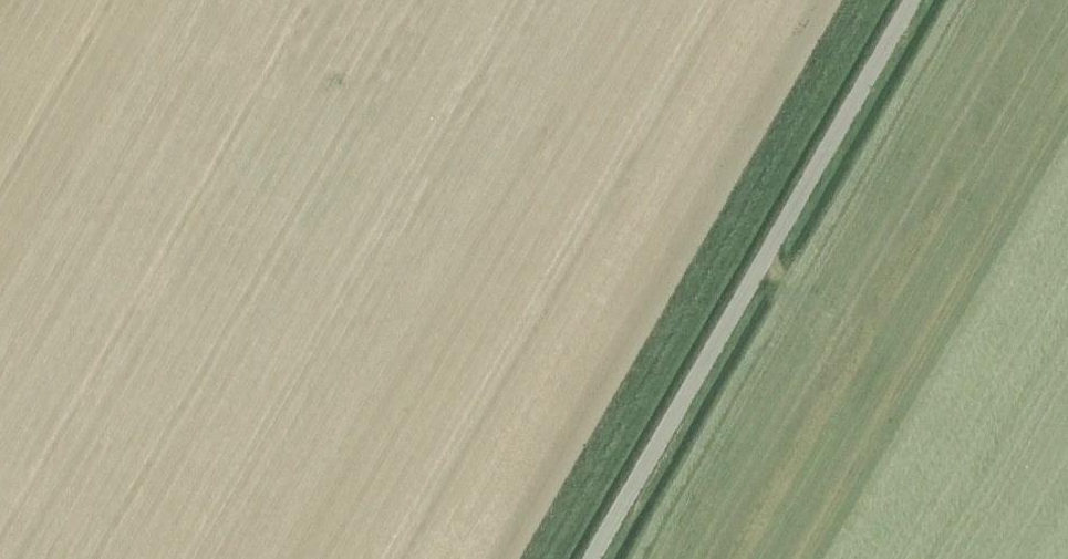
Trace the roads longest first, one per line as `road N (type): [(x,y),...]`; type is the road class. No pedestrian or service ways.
road 1 (unclassified): [(597,558),(922,0)]

